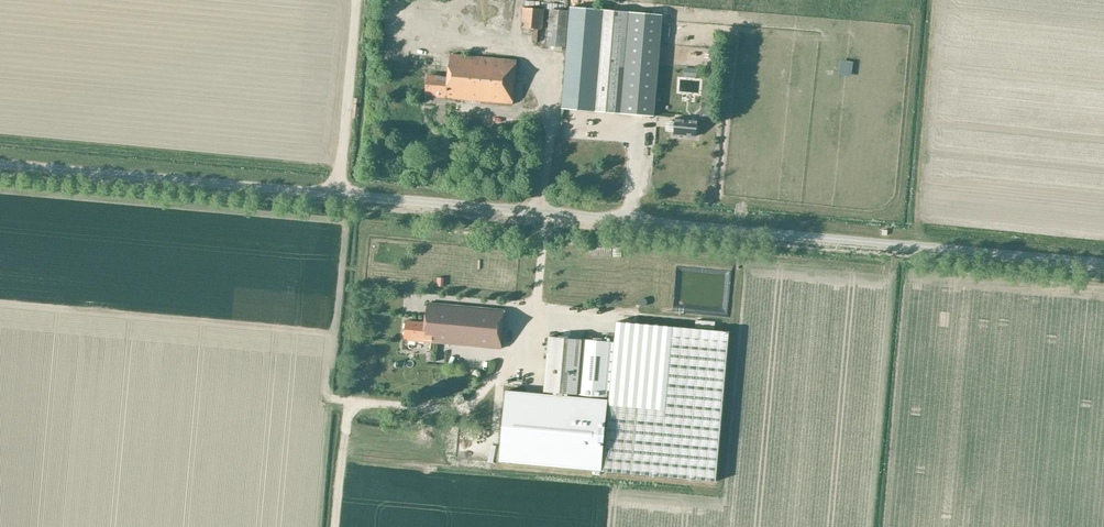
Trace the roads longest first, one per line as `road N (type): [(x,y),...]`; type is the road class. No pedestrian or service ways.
road 1 (unclassified): [(1103,263),(0,164)]

